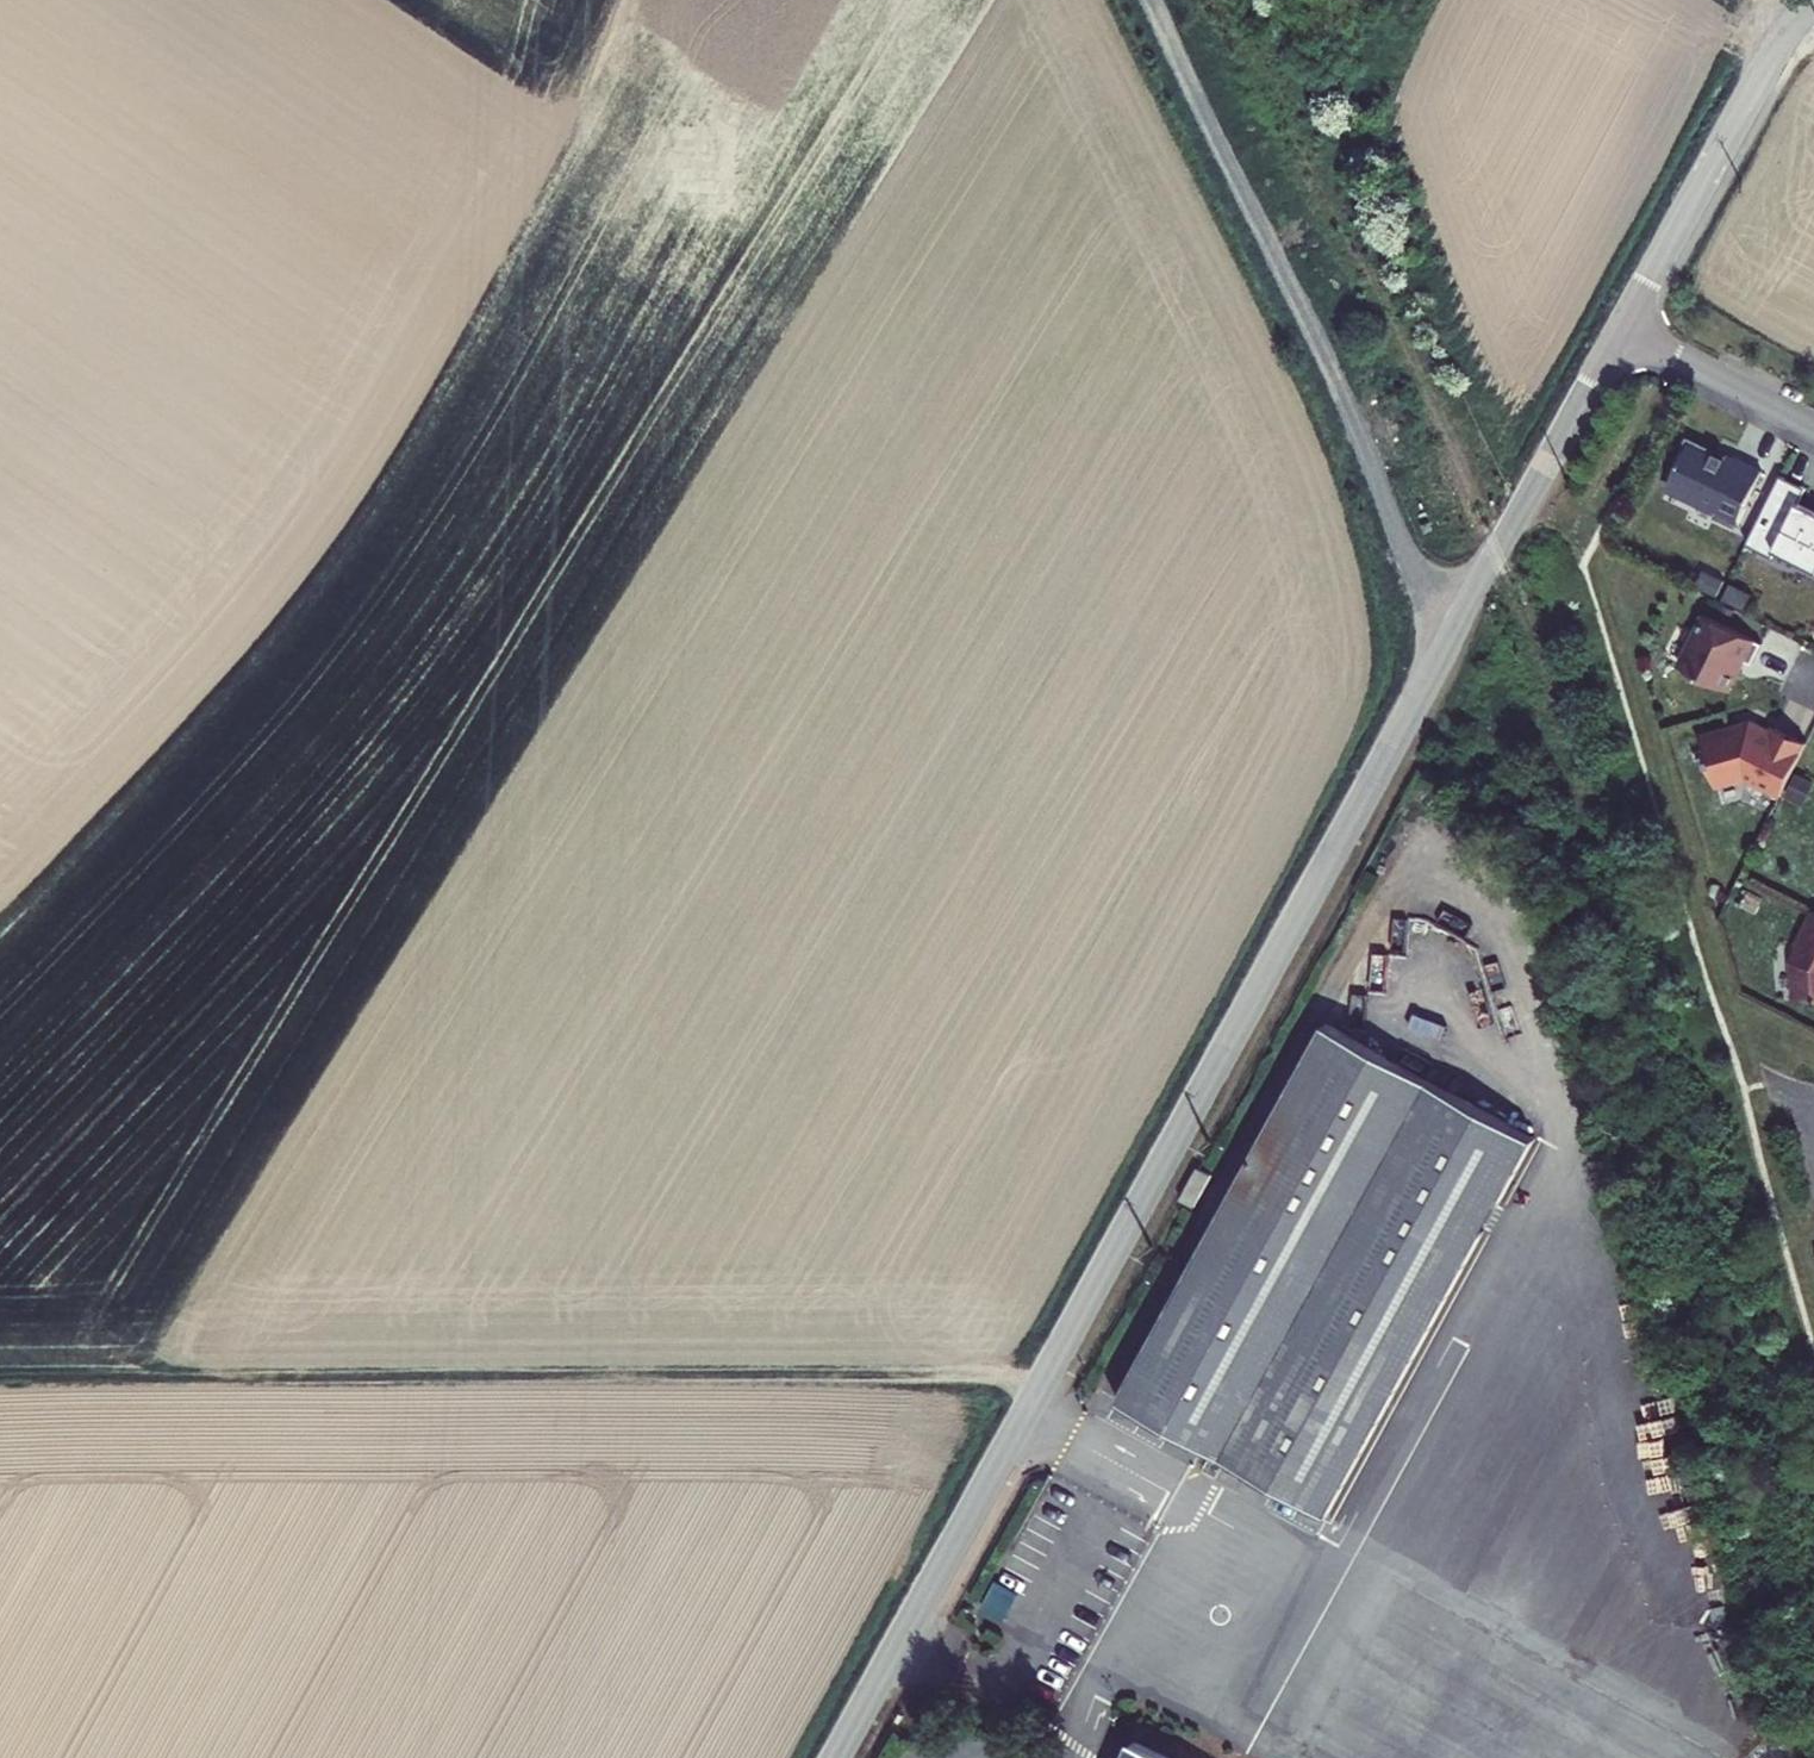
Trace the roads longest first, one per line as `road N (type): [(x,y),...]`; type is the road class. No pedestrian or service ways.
road 1 (unclassified): [(833,1757),(1619,331)]
road 2 (track): [(1044,1376),(0,1380)]
road 3 (track): [(1454,631),(1147,0)]
road 4 (unclassified): [(1619,331),(1771,57),(1813,8)]
road 5 (residential): [(1619,331),(1813,430)]

